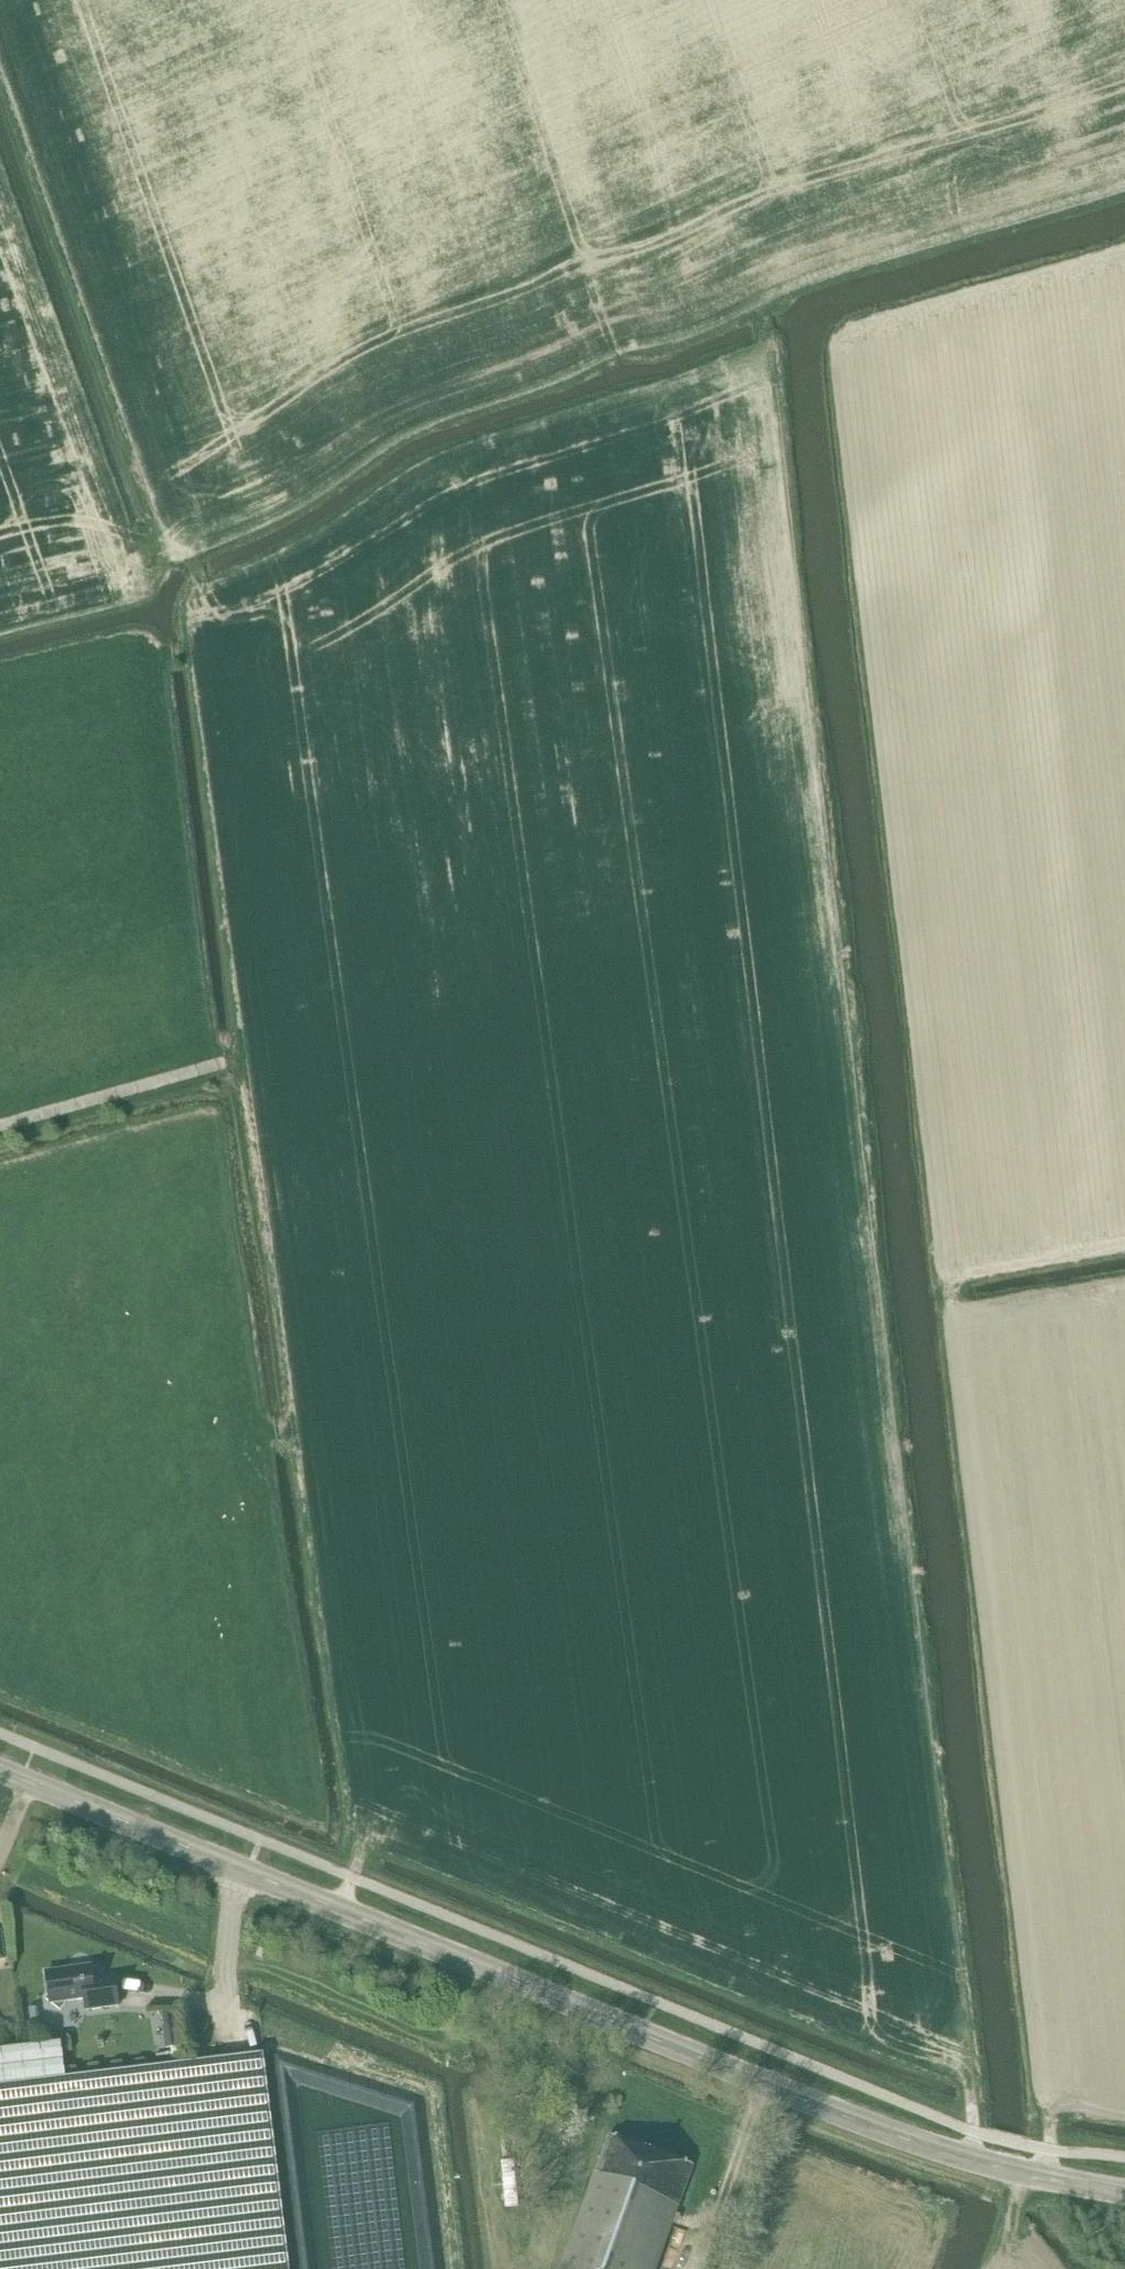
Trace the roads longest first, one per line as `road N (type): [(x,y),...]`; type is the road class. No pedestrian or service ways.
road 1 (secondary): [(1124,2193),(927,2149),(0,1770)]
road 2 (track): [(223,1064),(0,1126)]

